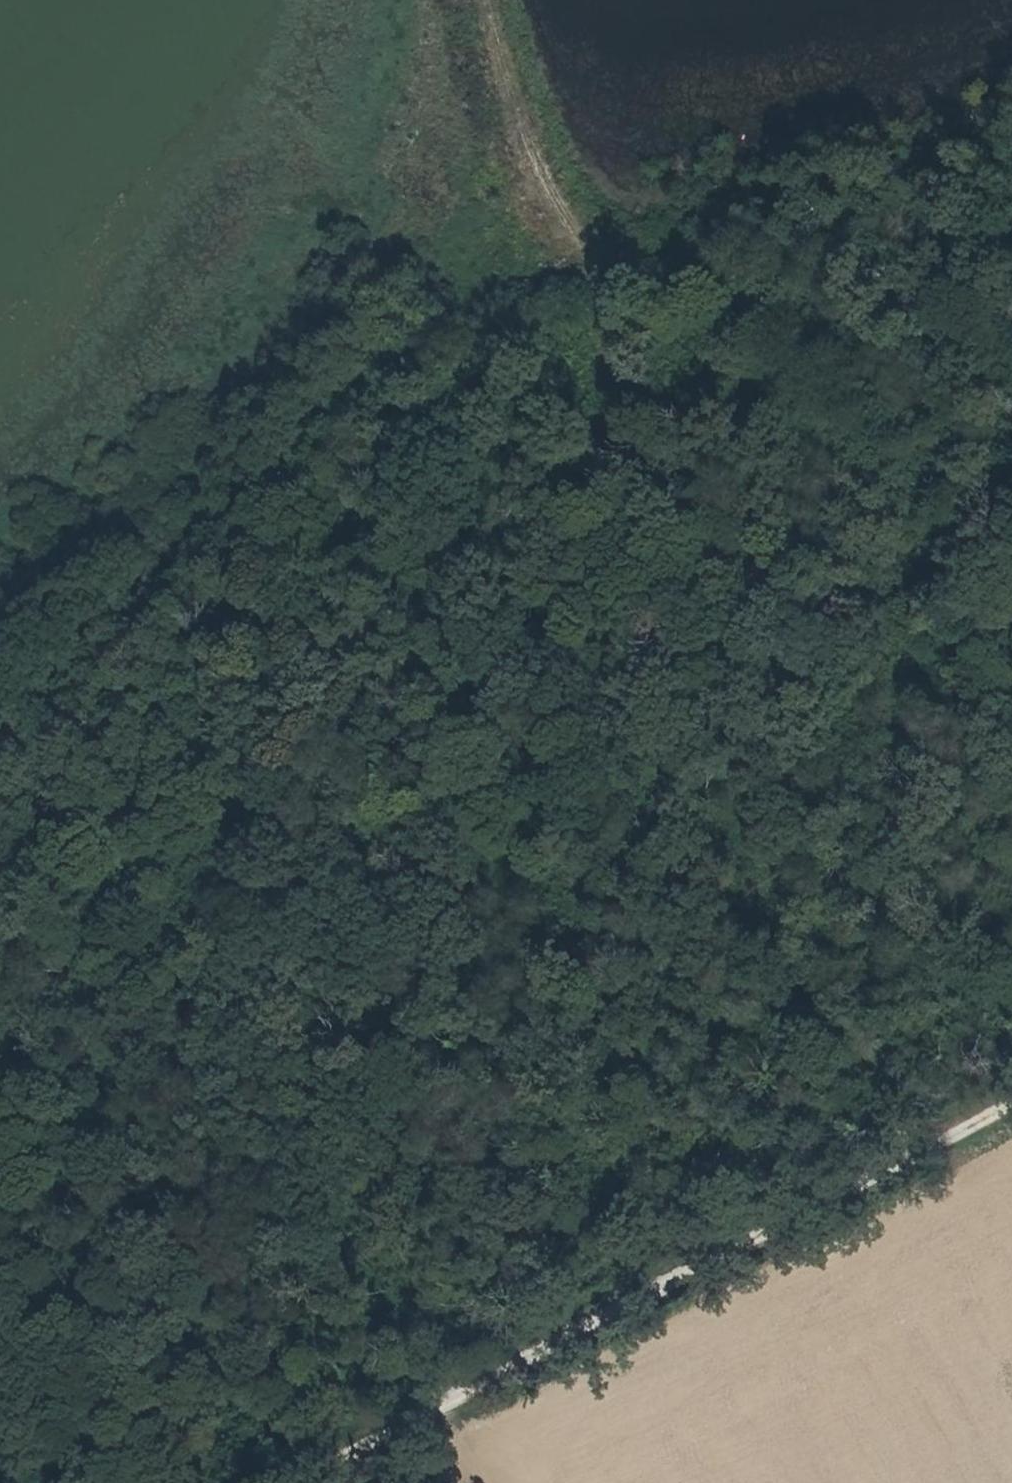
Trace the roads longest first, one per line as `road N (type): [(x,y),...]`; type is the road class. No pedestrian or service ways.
road 1 (track): [(1011,1103),(288,1482)]

